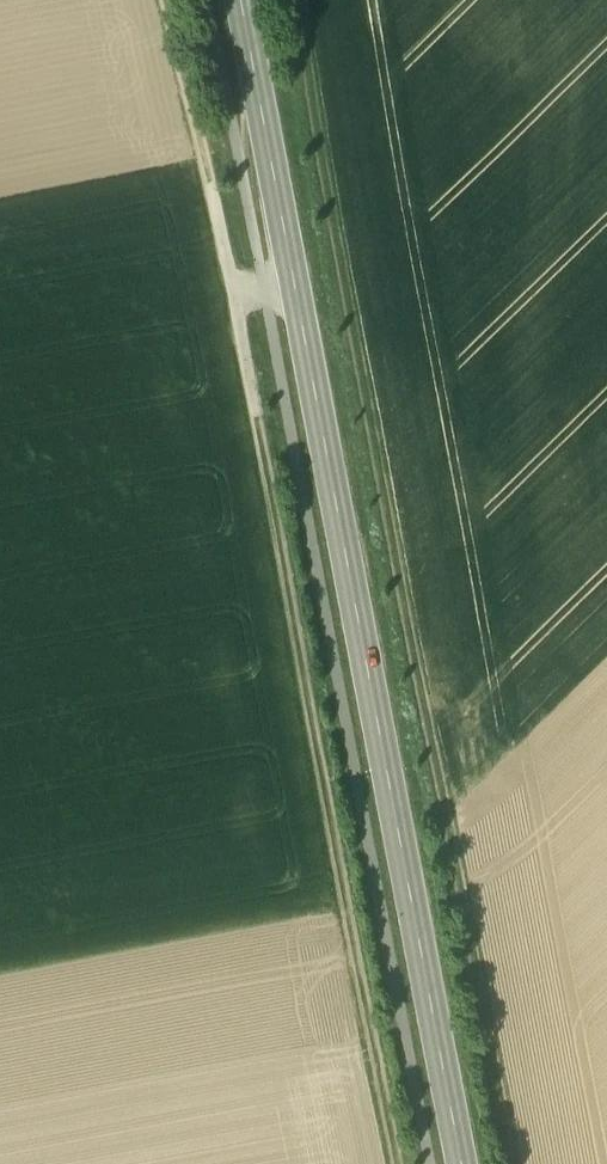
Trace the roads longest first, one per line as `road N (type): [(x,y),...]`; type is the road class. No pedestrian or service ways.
road 1 (track): [(400,1163),(296,603),(167,0)]
road 2 (tertiary): [(464,1163),(243,0)]
road 3 (track): [(514,1163),(334,232),(301,0)]

